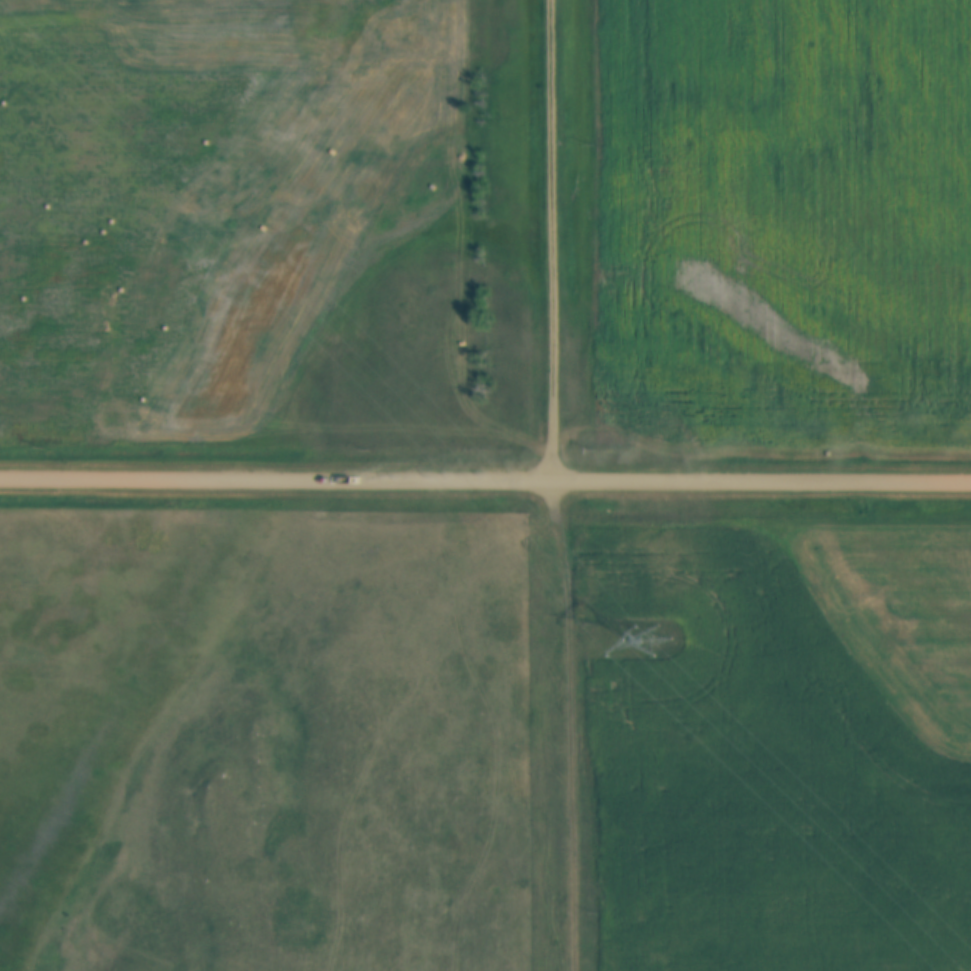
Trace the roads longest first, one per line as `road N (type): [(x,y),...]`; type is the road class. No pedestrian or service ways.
road 1 (residential): [(0,475),(970,481)]
road 2 (track): [(551,479),(564,970)]

